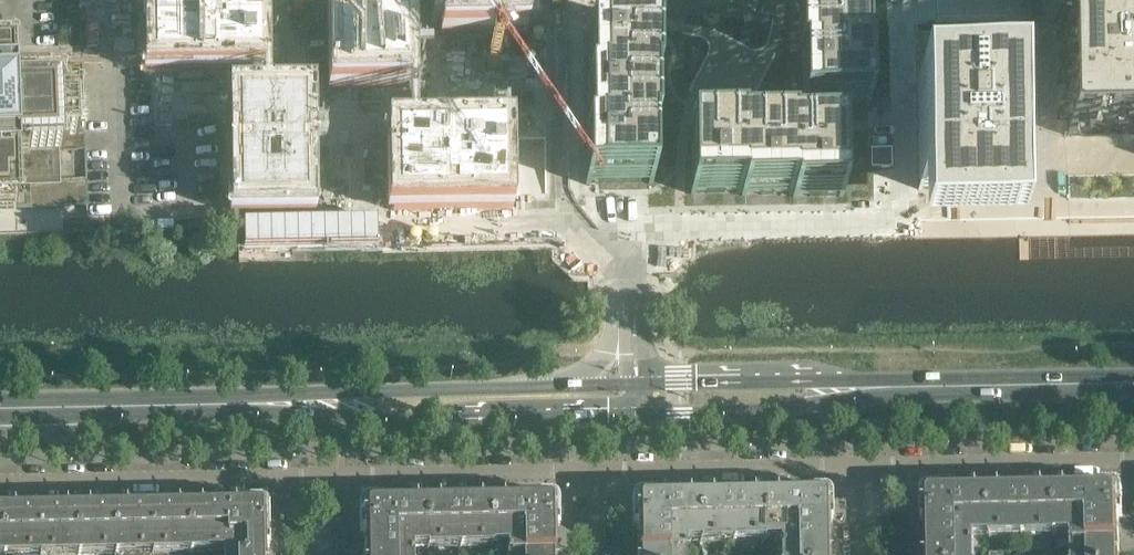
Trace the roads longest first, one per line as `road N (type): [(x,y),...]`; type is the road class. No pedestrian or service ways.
road 1 (residential): [(898,0),(900,217),(676,222),(660,232),(626,282),(627,317)]
road 2 (secondary): [(224,403),(424,417),(637,413)]
road 3 (secondary): [(576,385),(224,403)]
road 4 (residential): [(0,479),(331,471)]
road 5 (residential): [(593,466),(864,460)]
road 6 (residential): [(864,460),(1133,455)]
road 7 (secondary): [(637,413),(764,410),(899,387)]
road 8 (residential): [(331,471),(593,466)]
road 9 (secondary): [(899,387),(646,383)]
road 10 (secondary): [(1133,383),(899,387)]
road 11 (secondary): [(0,407),(224,403)]

